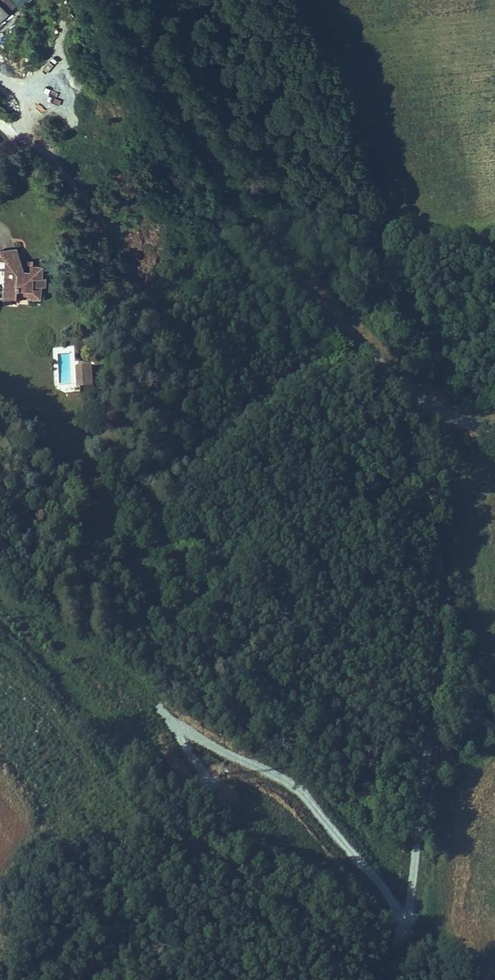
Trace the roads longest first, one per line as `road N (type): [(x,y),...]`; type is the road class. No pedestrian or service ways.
road 1 (tertiary): [(494,425),(463,417),(387,370),(292,274),(120,0)]

